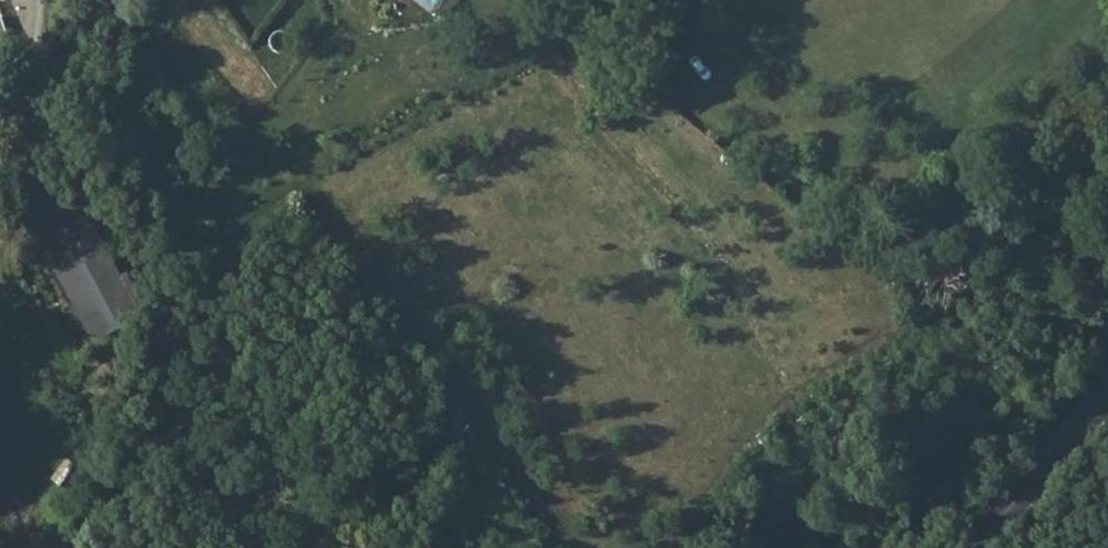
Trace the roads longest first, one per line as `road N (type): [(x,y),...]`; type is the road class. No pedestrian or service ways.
road 1 (track): [(36,0),(41,78),(144,301),(139,433),(174,509),(203,547)]
road 2 (tertiary): [(962,547),(1107,383)]

